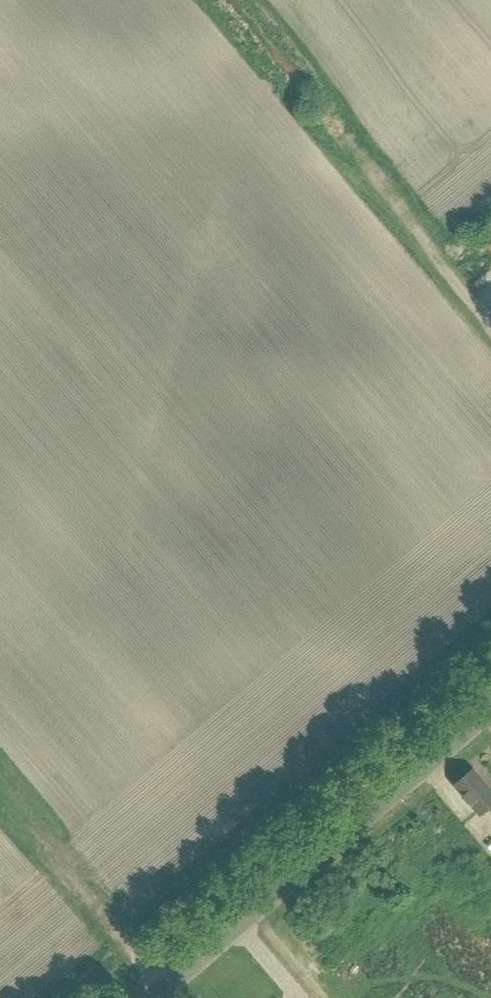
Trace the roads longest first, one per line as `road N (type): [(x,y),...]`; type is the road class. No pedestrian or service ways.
road 1 (unclassified): [(148,997),(490,707)]

